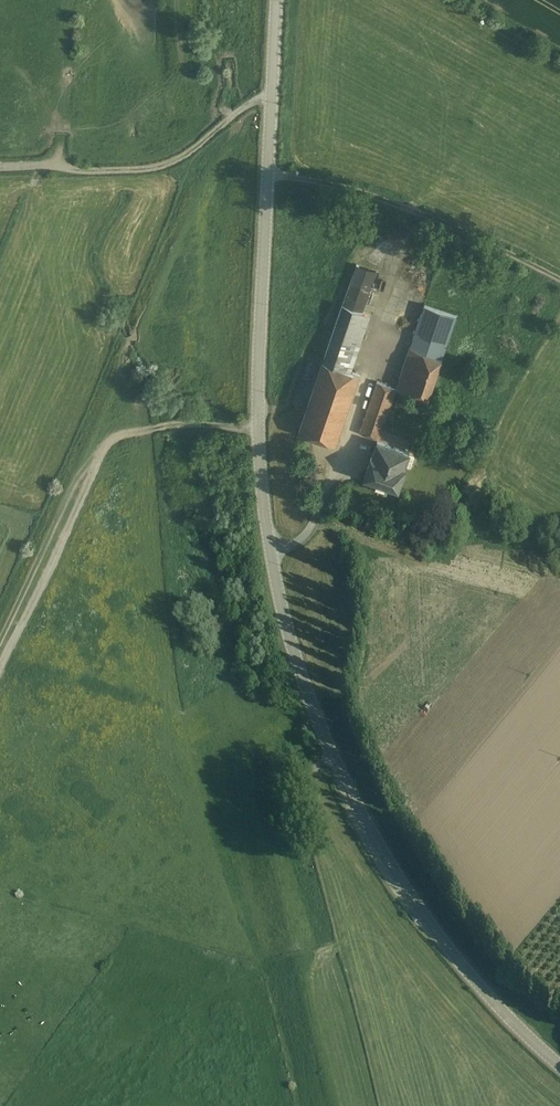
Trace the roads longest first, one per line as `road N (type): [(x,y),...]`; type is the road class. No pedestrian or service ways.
road 1 (unclassified): [(276,0),(259,427),(280,603),(320,729),(386,858),(482,991),(559,1067)]
road 2 (track): [(0,661),(110,439),(169,426),(259,427)]
road 3 (track): [(268,175),(358,192),(559,280)]
road 4 (track): [(271,99),(254,101),(167,166),(0,168)]

